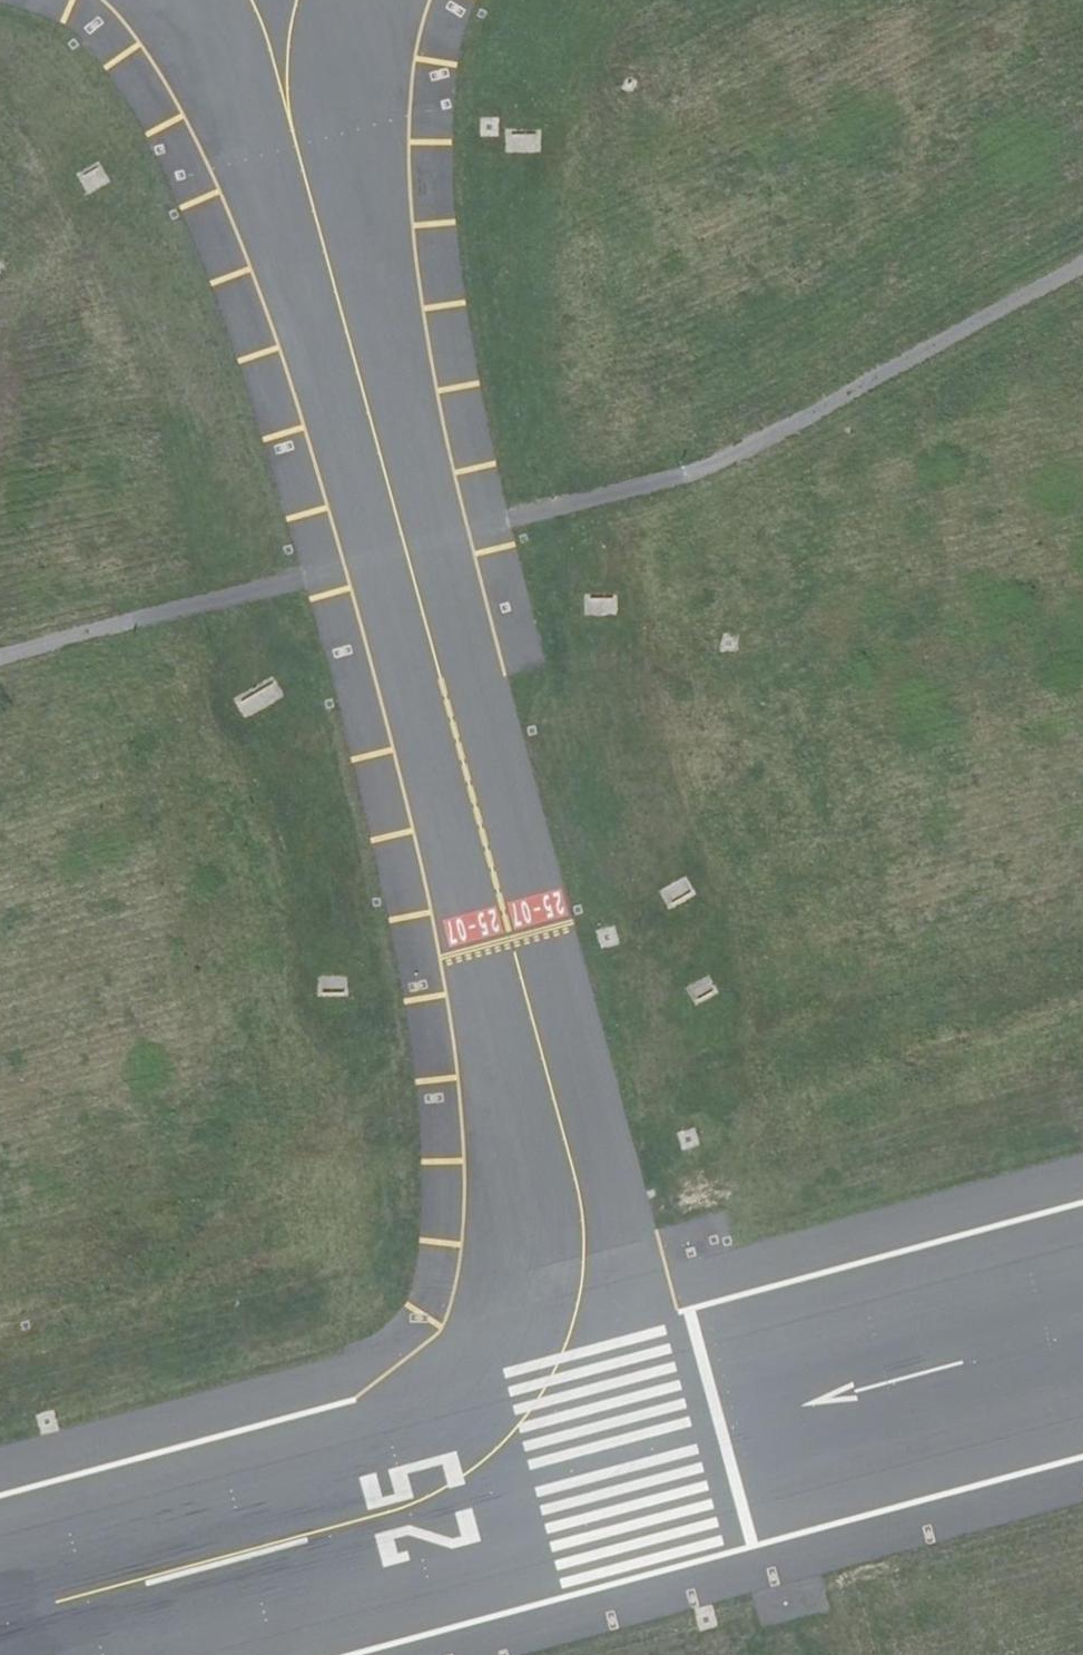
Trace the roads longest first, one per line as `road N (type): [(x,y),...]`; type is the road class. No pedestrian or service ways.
road 1 (track): [(1082,267),(718,463),(511,522)]
road 2 (track): [(300,579),(0,657)]

